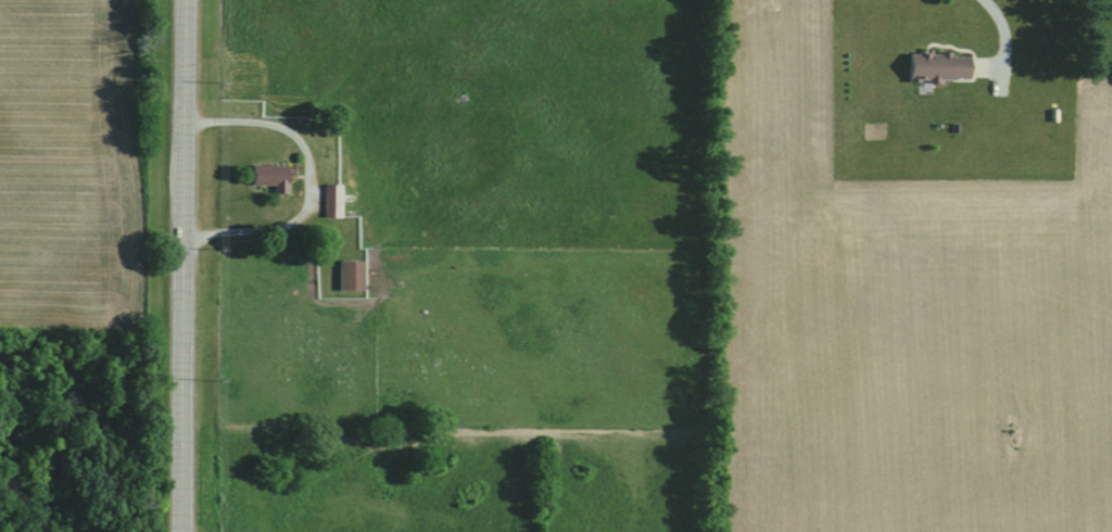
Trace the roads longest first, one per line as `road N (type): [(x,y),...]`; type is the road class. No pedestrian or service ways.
road 1 (secondary): [(182,531),(184,0)]

